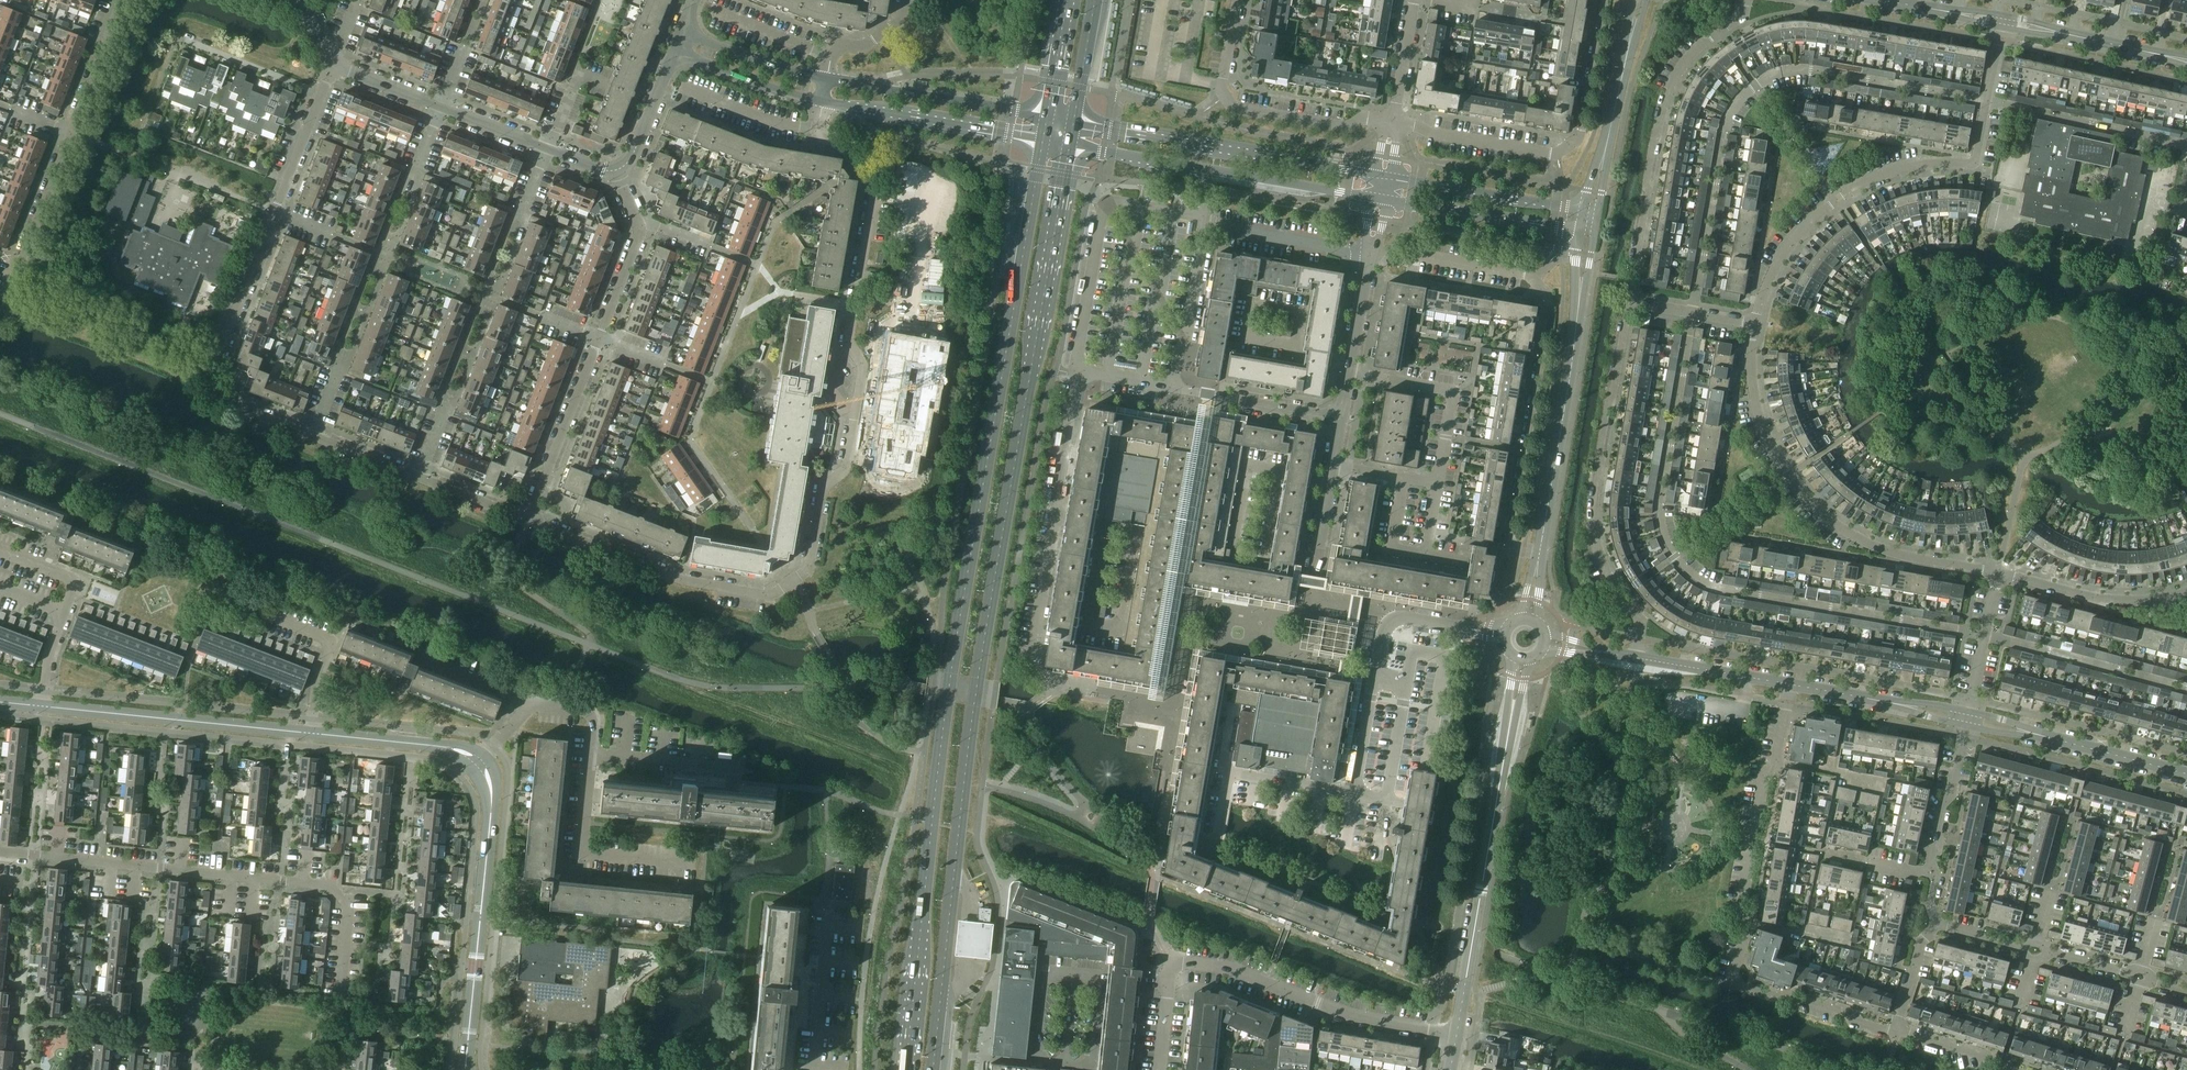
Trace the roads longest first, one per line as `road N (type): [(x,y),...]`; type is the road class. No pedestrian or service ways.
road 1 (primary): [(1043,140),(946,705),(905,1069)]
road 2 (primary): [(934,1069),(979,674),(1070,146)]
road 3 (residential): [(681,578),(762,594),(791,582),(811,560),(821,489),(847,462),(861,374),(850,335),(874,194),(845,144),(817,128)]
road 4 (residential): [(1057,684),(1034,661),(1080,374),(1341,419)]
road 5 (residential): [(1985,635),(1711,587),(1683,566),(1659,513),(1692,312)]
road 6 (residential): [(1692,312),(1727,123),(1767,79),(1809,69),(1989,102)]
road 7 (residential): [(1369,254),(1515,271),(1546,293),(1510,546),(1540,551)]
road 8 (residential): [(1896,1031),(1733,985),(1751,925),(1742,911),(1764,771),(1777,762),(1786,701)]
road 9 (residential): [(1214,851),(1230,773),(1357,793),(1384,631),(1399,619),(1458,627)]
road 10 (residential): [(1998,573),(1861,540),(1805,496),(1760,421),(1754,323)]
road 11 (residential): [(1754,323),(1777,264),(1818,214),(1884,174),(1972,164),(1989,102)]
road 12 (residential): [(351,890),(0,851)]
road 13 (residential): [(1392,122),(1556,153),(1582,134),(1606,0)]
road 14 (tertiary): [(1457,1033),(1515,705)]
road 15 (unclassified): [(465,1069),(492,812),(490,781),(477,760)]
road 16 (tertiary): [(1070,146),(1373,198)]
road 17 (tertiary): [(1377,174),(1074,124)]
road 18 (residential): [(1349,373),(1449,391),(1438,487),(1333,468)]
road 19 (residential): [(1620,593),(1595,519),(1599,452),(1630,302)]
road 20 (residential): [(313,433),(224,398),(212,371),(276,212)]
road 21 (residential): [(1457,1033),(1375,1020),(1237,971),(1174,960)]
road 22 (residential): [(1630,302),(1662,116),(1678,77),(1720,33)]
road 23 (unclassified): [(1392,122),(1365,118),(1347,127),(1233,108),(1221,86),(1238,0)]
road 24 (unclassified): [(310,733),(43,706)]
road 25 (tertiary): [(1540,551),(1580,297)]
road 26 (tertiary): [(1046,118),(824,79)]
road 27 (tertiary): [(821,102),(1043,140)]
road 28 (residential): [(704,865),(589,854),(581,843),(592,753)]
road 29 (residential): [(43,706),(46,661),(76,581),(0,551)]
road 30 (residential): [(2186,688),(1985,635)]
road 31 (residential): [(1989,102),(2186,146)]
road 32 (tertiary): [(1584,210),(1389,176)]
road 33 (tertiary): [(1385,200),(1580,231)]
road 34 (residential): [(528,518),(598,338)]
road 35 (residential): [(1998,573),(2097,598),(2186,591)]
road 36 (residential): [(0,305),(71,132)]
road 37 (unclassified): [(477,760),(447,748),(310,733)]
road 38 (residential): [(811,1069),(826,901)]
road 39 (residential): [(681,578),(528,518)]
road 40 (tertiary): [(1789,683),(1635,657)]
road 41 (residential): [(1936,877),(1934,857),(1966,725)]
road 42 (tertiary): [(675,51),(821,102)]
road 43 (residential): [(180,39),(322,95)]
road 44 (tertiary): [(2186,774),(2041,735)]
road 45 (residential): [(740,768),(592,753)]
road 46 (tertiary): [(824,79),(683,32)]
road 47 (residential): [(817,128),(771,121),(682,87)]
road 48 (residential): [(71,132),(120,0)]
road 49 (unclassified): [(616,171),(631,161),(675,51)]
road 50 (residential): [(2018,1069),(1896,1031)]
road 51 (tertiary): [(1604,158),(1631,35)]
road 52 (primary): [(1074,124),(1095,0)]
road 53 (residential): [(276,212),(322,95)]
road 54 (residential): [(829,55),(712,12)]
road 55 (unclassified): [(1392,122),(1413,0)]
road 56 (residential): [(1369,254),(1349,373)]
road 57 (residential): [(529,706),(419,658)]

